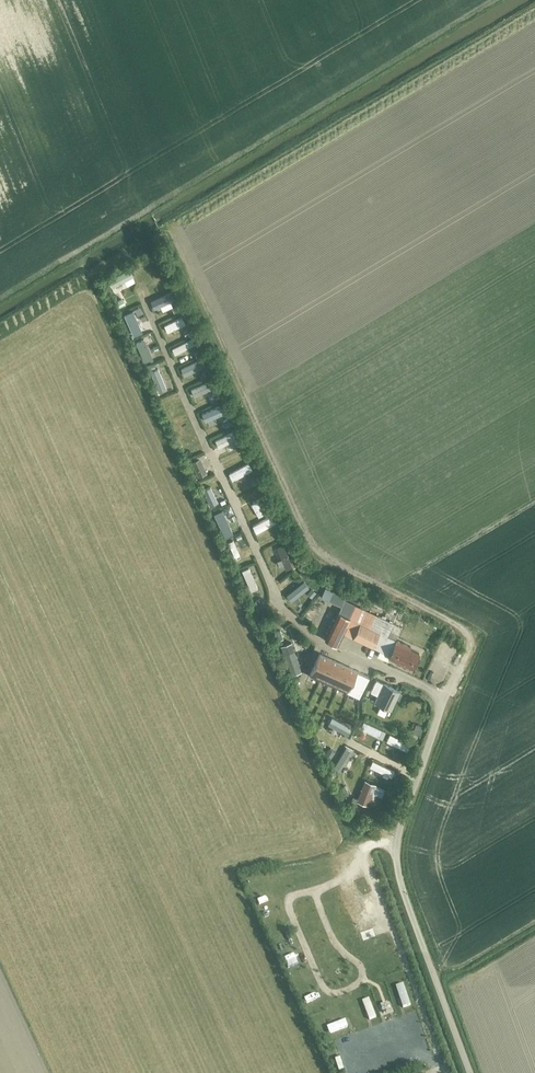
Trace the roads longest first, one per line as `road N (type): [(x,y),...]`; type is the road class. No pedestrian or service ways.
road 1 (track): [(458,671),(471,642),(466,631),(311,549),(222,364)]
road 2 (residential): [(470,1072),(396,853),(458,671)]
road 3 (track): [(387,913),(441,1064)]

